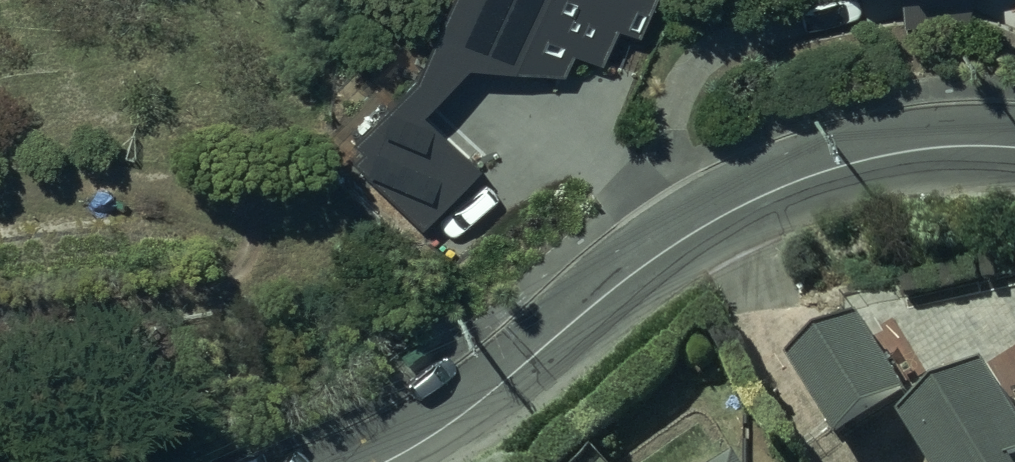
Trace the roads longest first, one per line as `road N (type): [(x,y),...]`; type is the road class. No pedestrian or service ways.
road 1 (unclassified): [(1014,149),(946,147),(859,161),(724,215),(625,281),(442,432),(391,461)]
road 2 (track): [(0,237),(179,216)]

